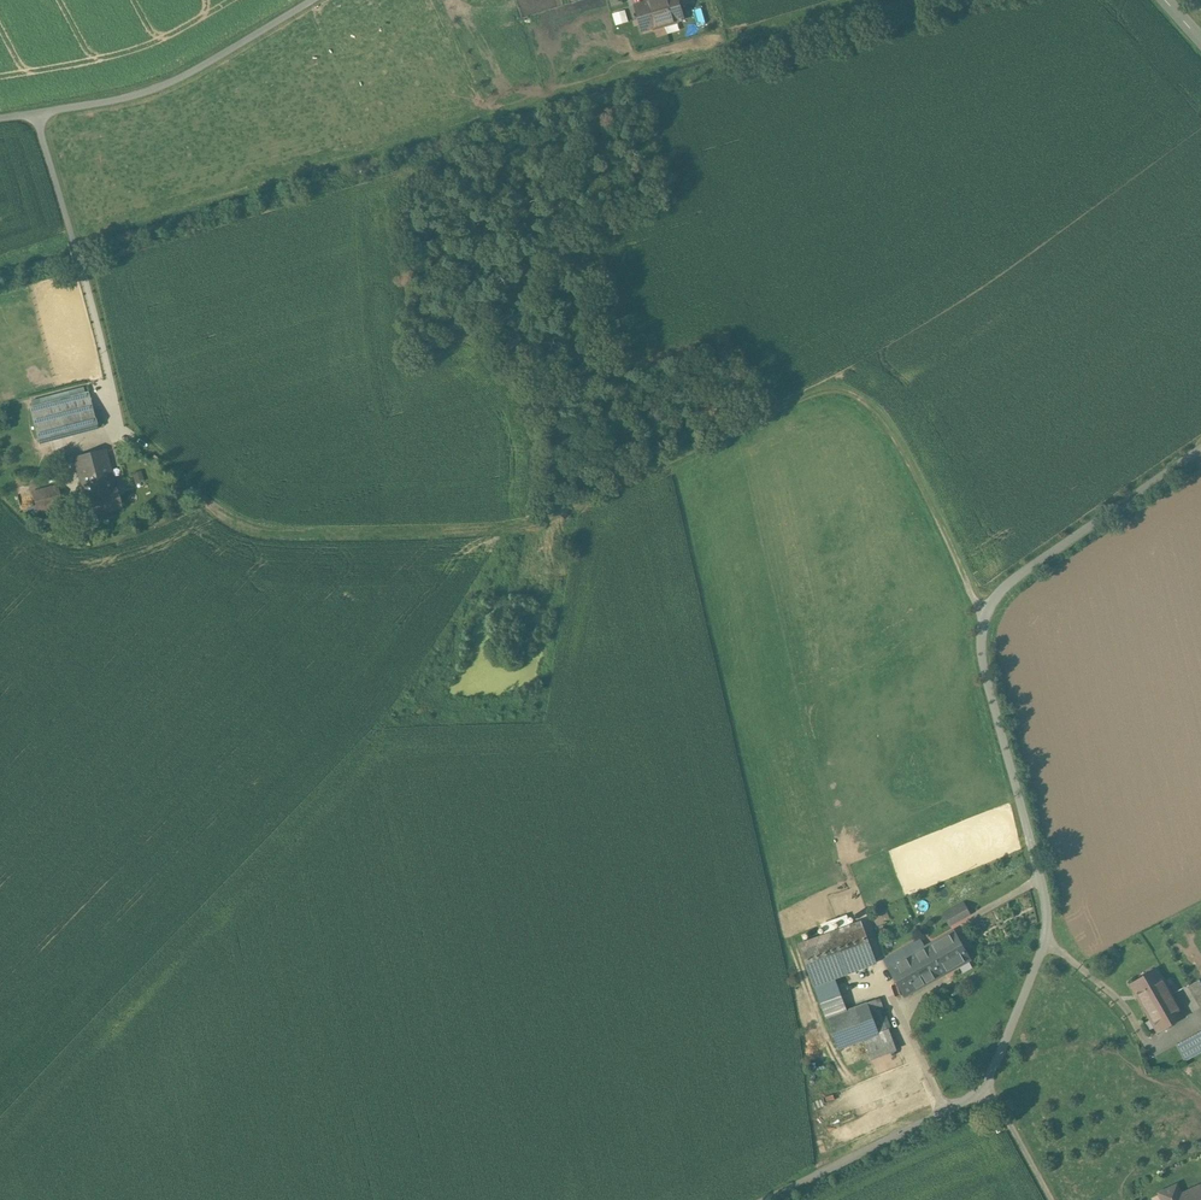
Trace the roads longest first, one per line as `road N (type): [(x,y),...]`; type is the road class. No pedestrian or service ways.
road 1 (track): [(981,612),(890,435),(854,395),(834,391),(658,460),(569,514),(516,527),(253,531),(225,522),(121,426)]
road 2 (unclassified): [(763,1199),(940,1117),(986,1086),(1046,944),(1047,916),(983,665),(981,612),(1008,583),(1200,449)]
road 3 (unclassified): [(0,119),(158,89),(312,0)]

